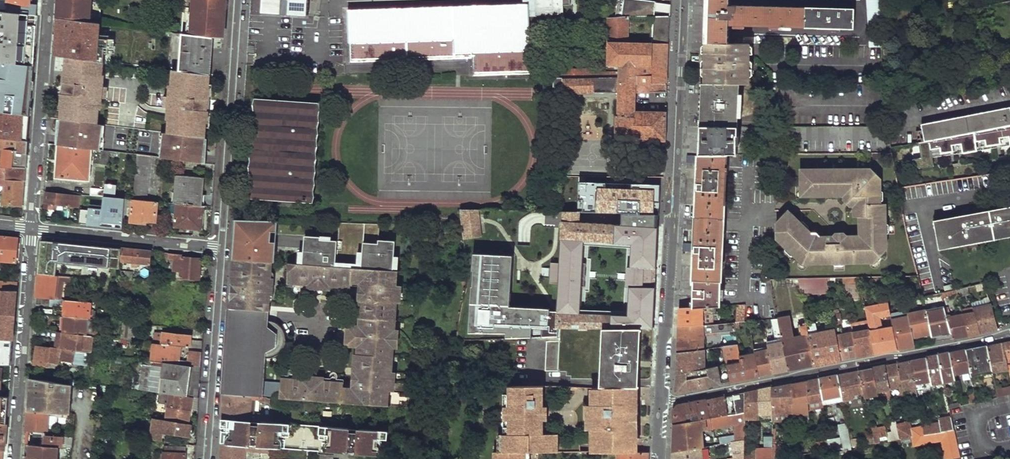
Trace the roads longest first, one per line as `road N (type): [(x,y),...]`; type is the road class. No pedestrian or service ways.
road 1 (tertiary): [(684,0),(663,402)]
road 2 (residential): [(1009,332),(663,402)]
road 3 (residential): [(222,248),(238,0)]
road 4 (residential): [(32,228),(14,458)]
road 5 (residential): [(50,0),(32,228)]
road 6 (residential): [(204,458),(222,248)]
road 7 (residential): [(222,248),(32,228)]

